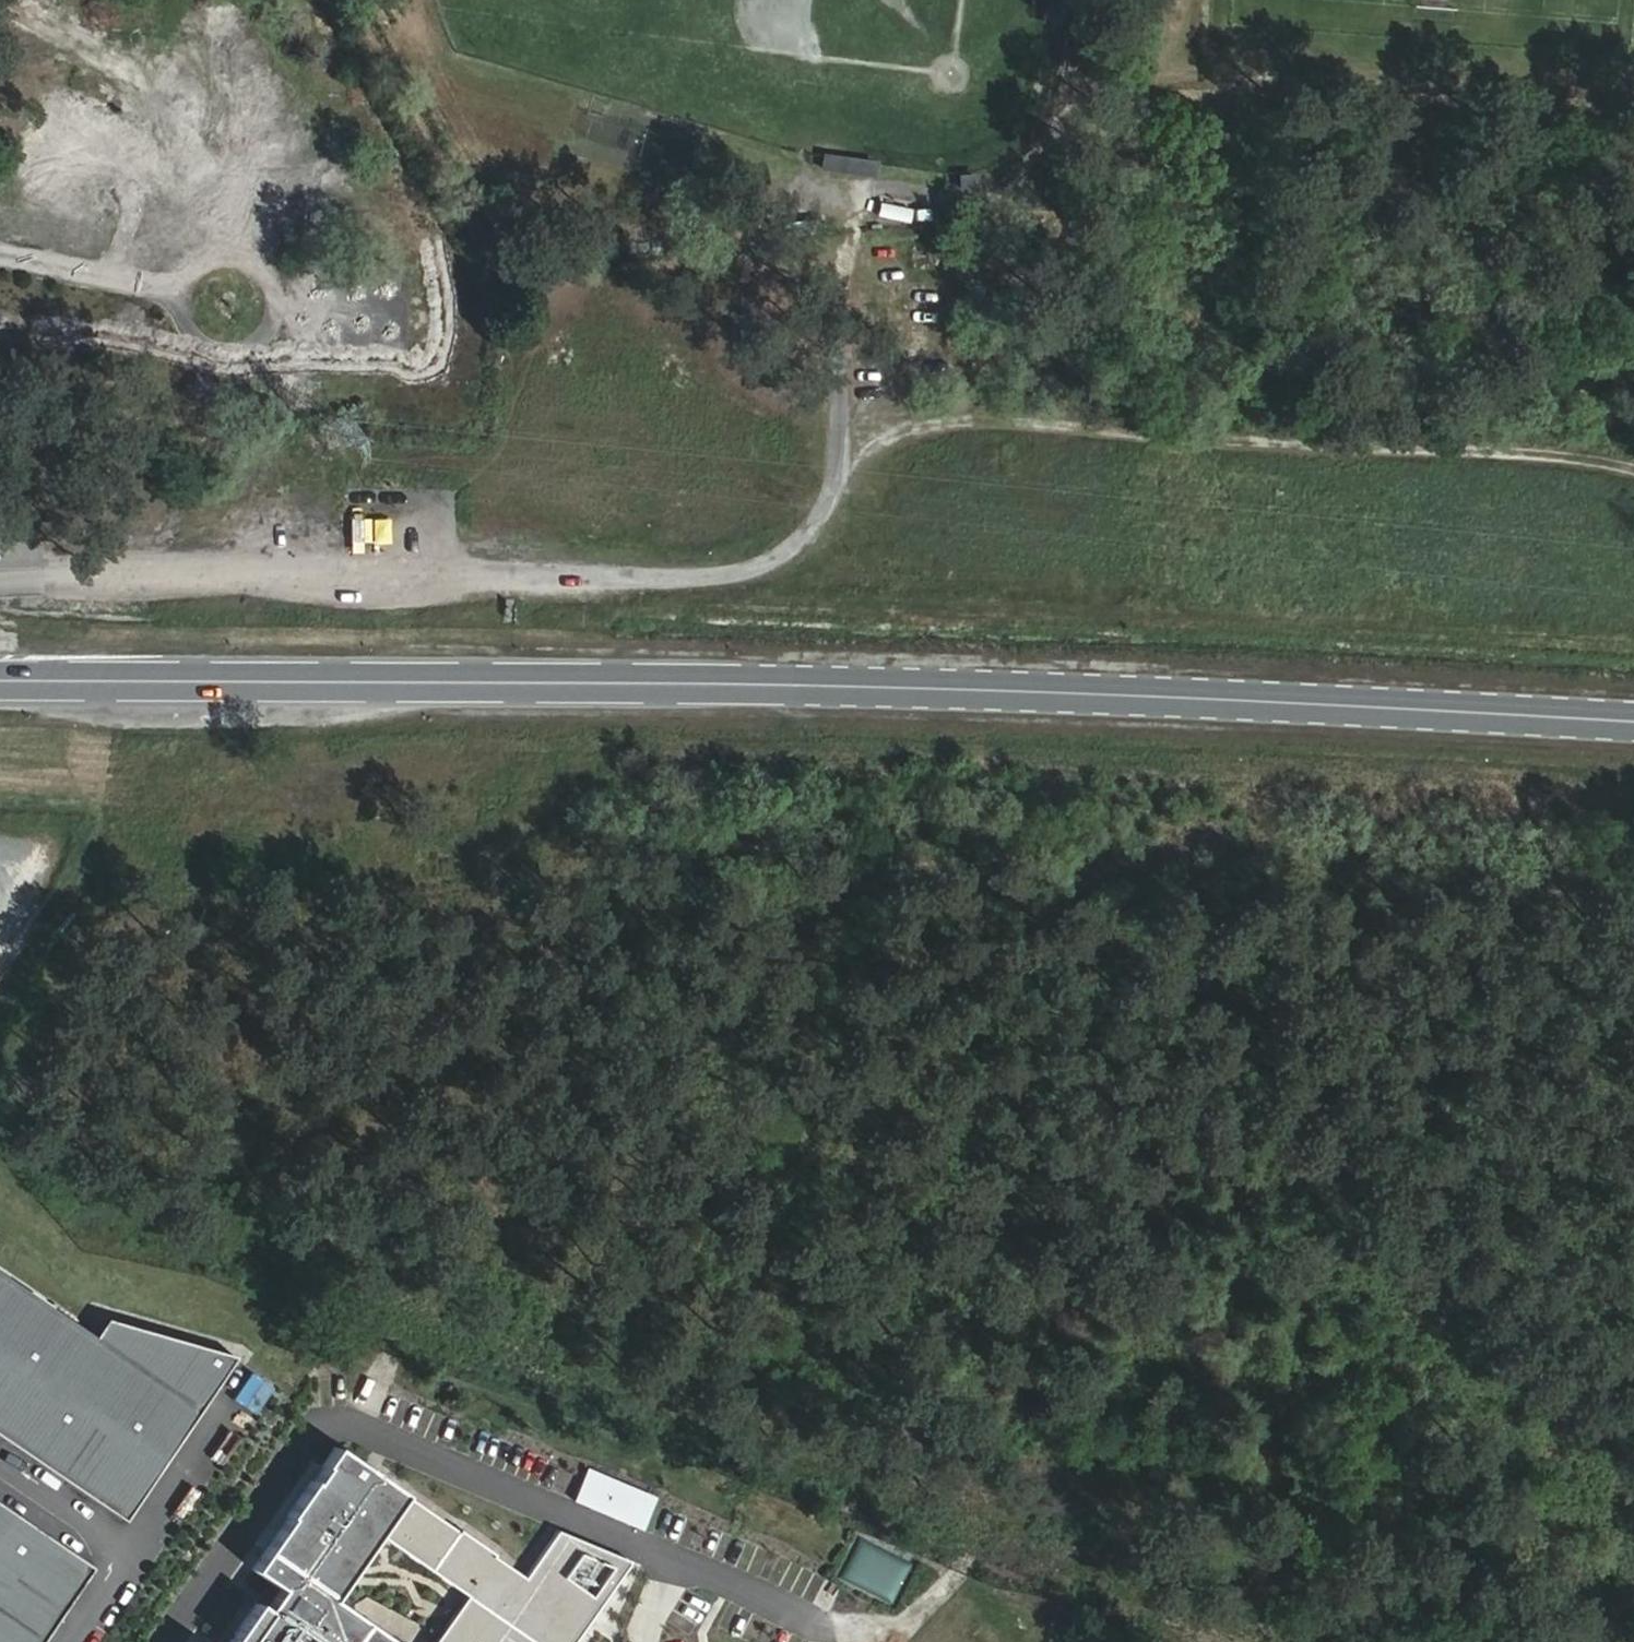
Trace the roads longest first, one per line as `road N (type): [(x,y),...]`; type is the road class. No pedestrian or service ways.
road 1 (primary): [(0,680),(563,683),(1242,701),(1633,726)]
road 2 (track): [(1633,506),(929,416),(853,452)]

